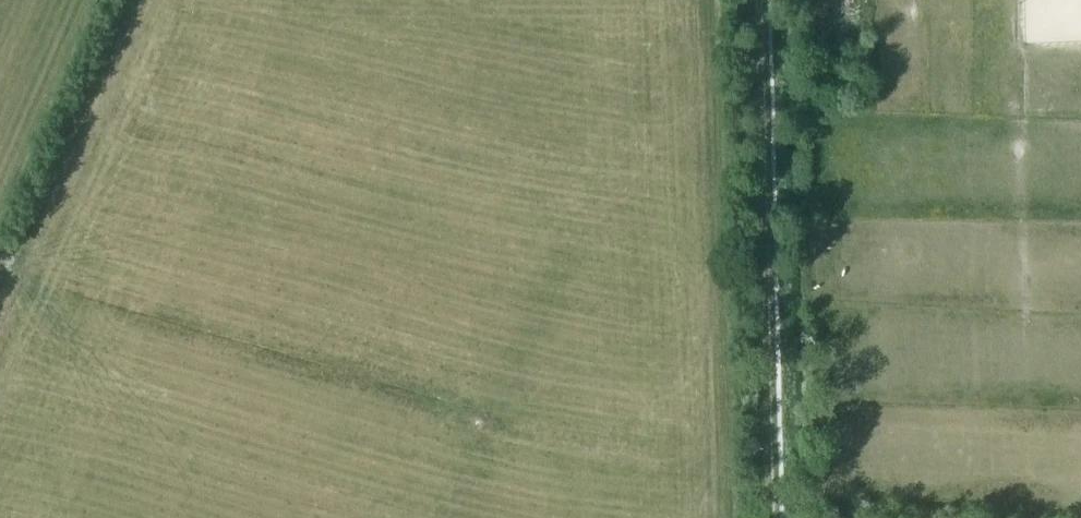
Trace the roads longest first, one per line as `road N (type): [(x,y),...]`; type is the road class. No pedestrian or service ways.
road 1 (track): [(763,0),(773,517)]

